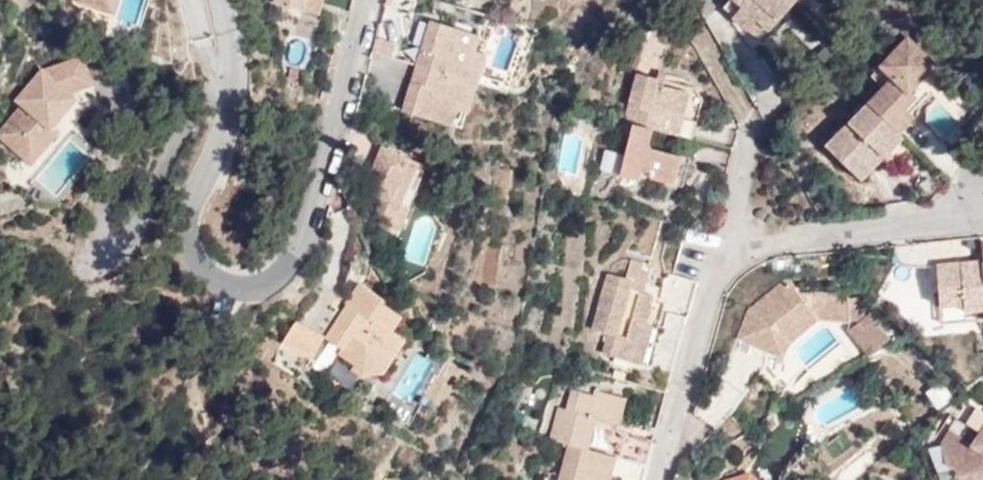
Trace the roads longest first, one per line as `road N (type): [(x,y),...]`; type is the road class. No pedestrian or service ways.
road 1 (residential): [(226,0),(232,70),(224,136),(191,205),(188,234),(206,274),(248,287),(288,265),(299,239),(370,0)]
road 2 (residential): [(980,209),(731,245),(659,479)]

